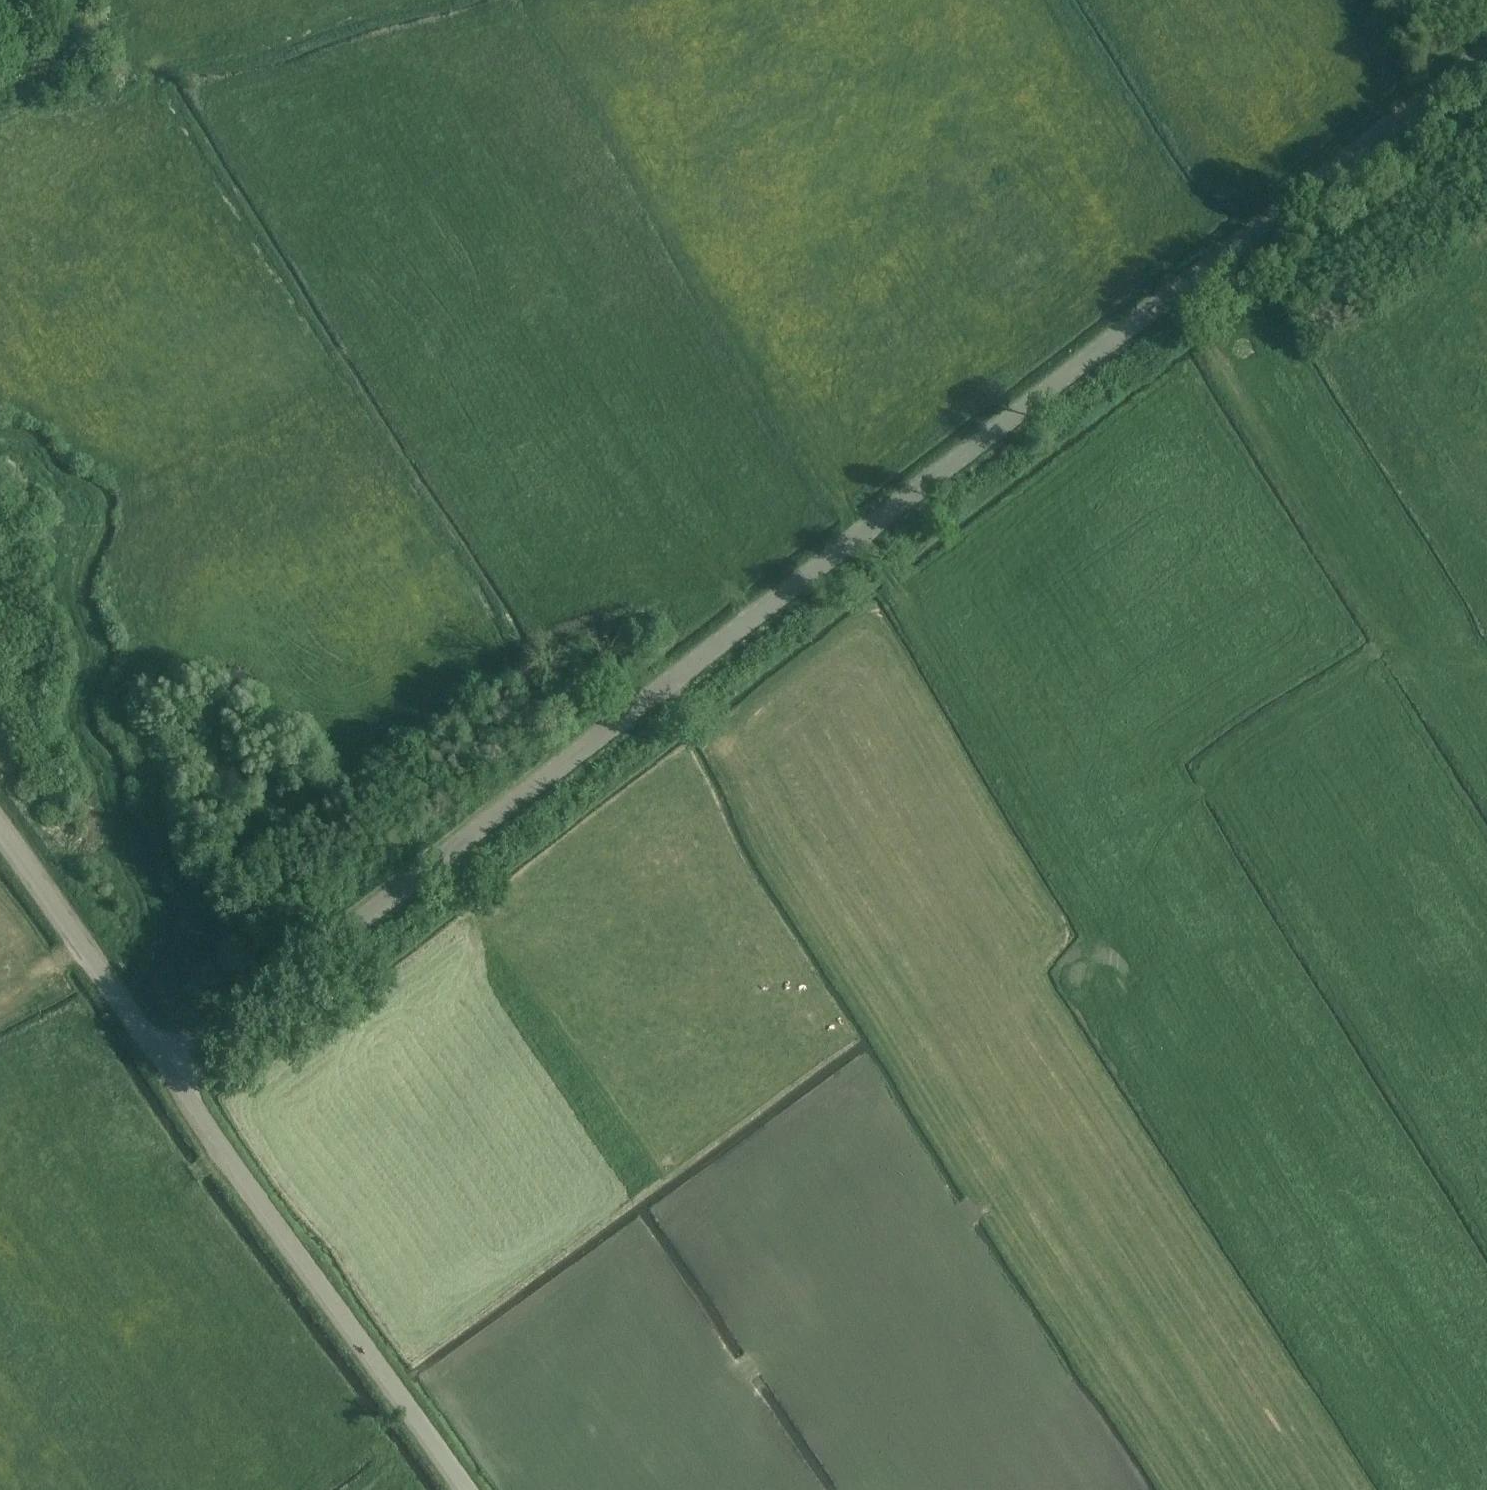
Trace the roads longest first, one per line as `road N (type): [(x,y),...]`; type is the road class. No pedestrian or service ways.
road 1 (unclassified): [(166,1067),(1486,47)]
road 2 (unclassified): [(465,1489),(166,1067)]
road 3 (unclassified): [(166,1067),(0,827)]

